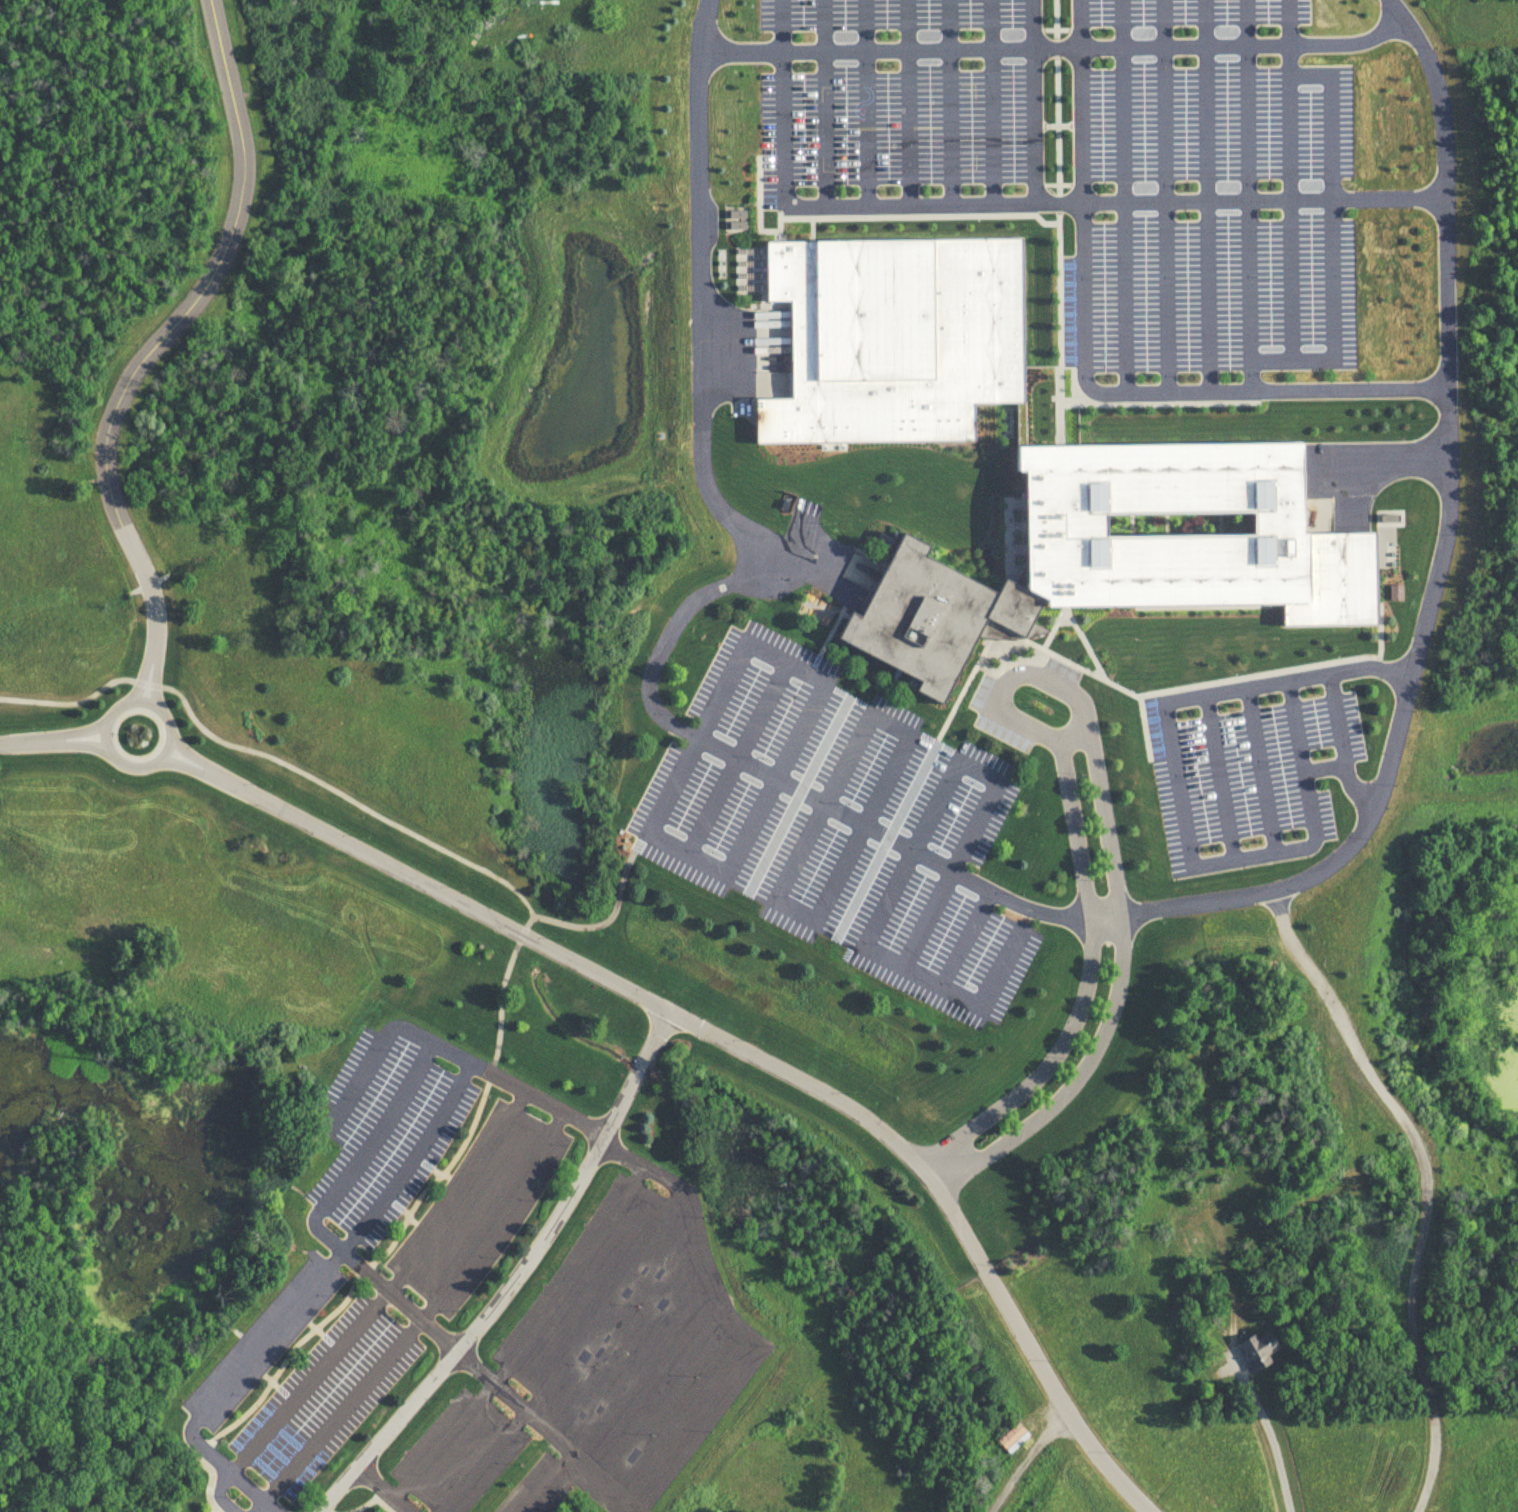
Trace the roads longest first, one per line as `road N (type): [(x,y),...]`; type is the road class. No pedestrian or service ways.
road 1 (residential): [(212,0),(243,139),(232,241),(143,356),(114,408),(106,460),(115,509),(151,591),(155,639)]
road 2 (residential): [(525,933),(842,1100),(927,1172)]
road 3 (residential): [(927,1172),(1066,1429),(1141,1511)]
road 4 (residential): [(246,793),(525,933)]
road 5 (residential): [(132,701),(107,719),(105,743),(121,763),(147,767),(168,750),(170,725),(157,706),(132,701)]

